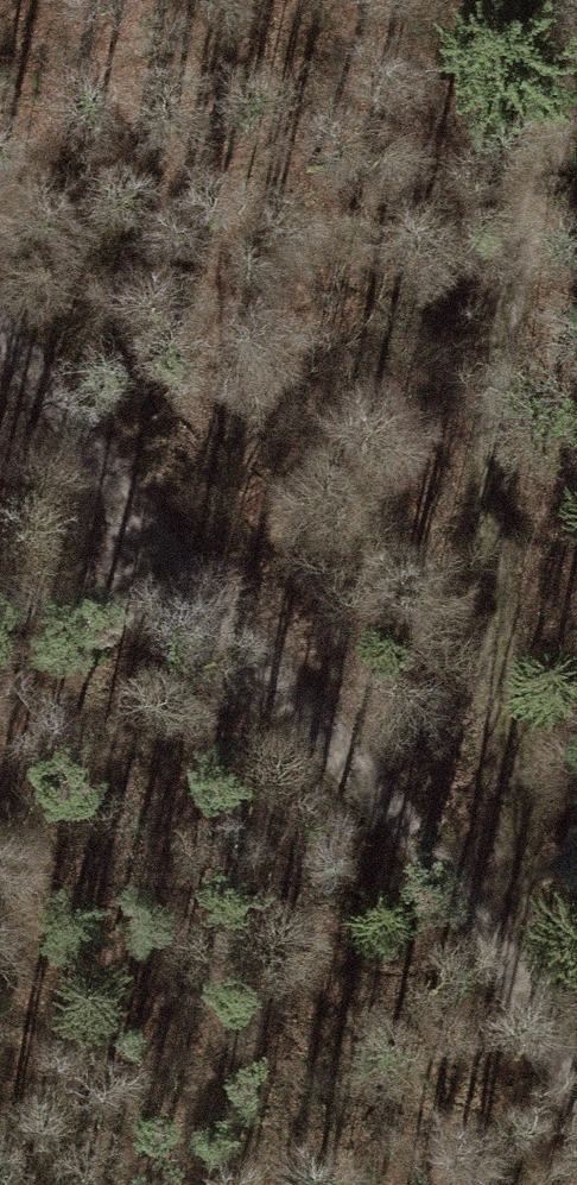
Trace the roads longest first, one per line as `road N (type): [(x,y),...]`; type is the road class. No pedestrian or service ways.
road 1 (track): [(517,957),(497,632),(510,308),(576,107)]
road 2 (track): [(0,335),(517,957)]
road 3 (track): [(200,576),(94,608),(0,612)]
road 4 (track): [(517,957),(576,1070)]

